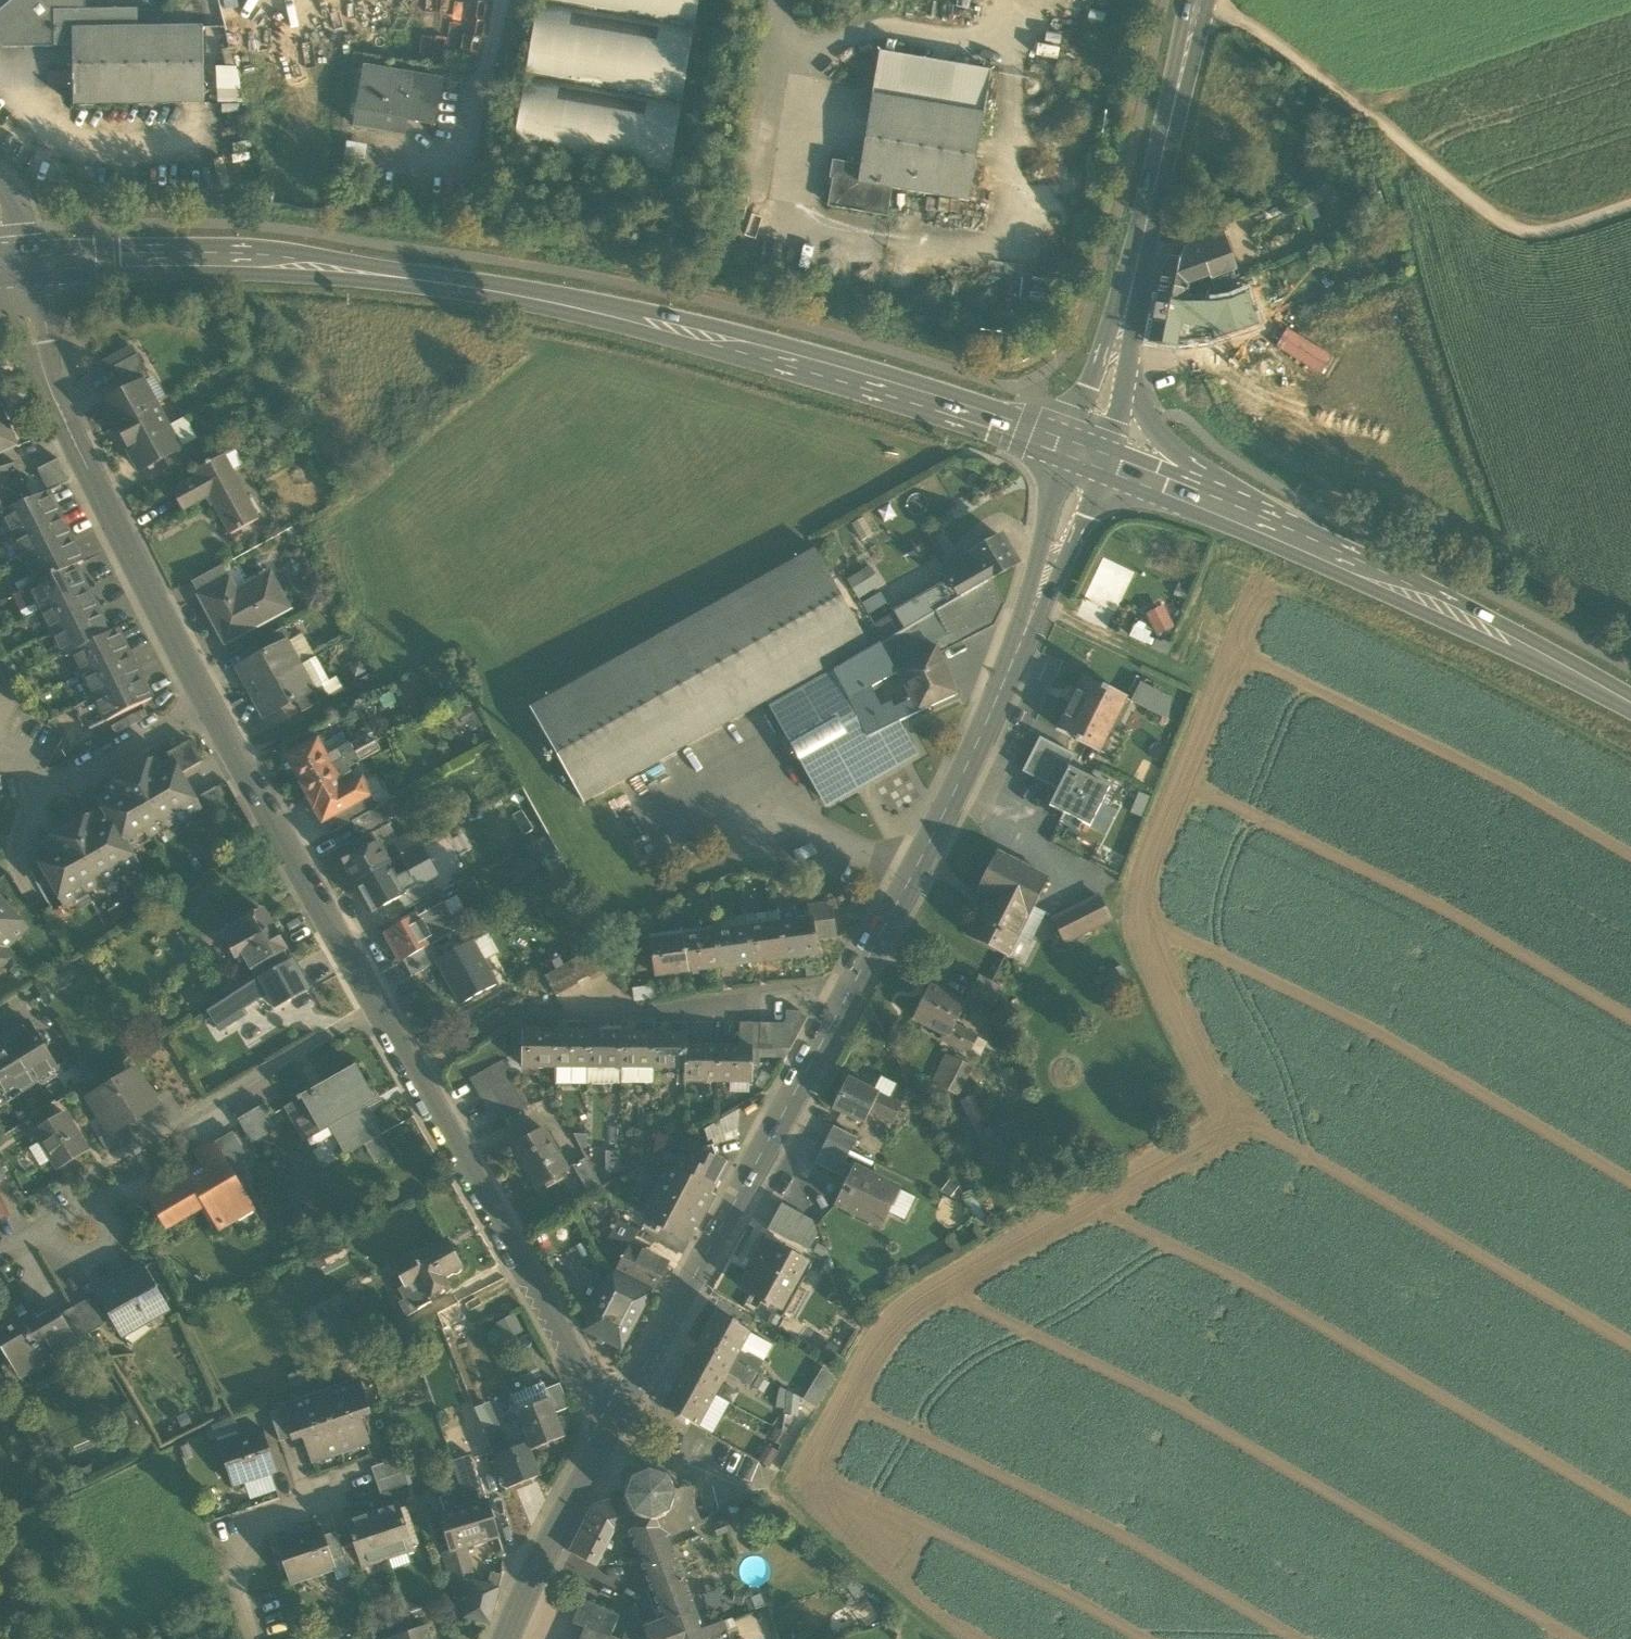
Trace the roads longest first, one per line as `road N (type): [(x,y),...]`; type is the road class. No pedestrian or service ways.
road 1 (secondary): [(1089,453),(801,362),(508,294),(280,268),(18,268)]
road 2 (tertiary): [(846,992),(1044,585),(1089,453)]
road 3 (track): [(1214,0),(1506,225),(1553,230),(1630,203)]
road 4 (tertiary): [(611,1425),(846,992)]
road 5 (tertiary): [(611,1425),(375,1005)]
road 6 (tertiary): [(208,701),(71,434),(42,364),(18,268)]
road 7 (secondary): [(1630,704),(1266,521)]
road 8 (tertiary): [(375,1005),(208,701)]
road 9 (tertiary): [(1122,329),(1198,0)]
road 10 (residential): [(846,992),(807,983),(639,1015),(557,1014)]
road 11 (secondary): [(1266,521),(1151,430),(1122,329)]
road 12 (tertiary): [(510,1638),(611,1425)]
road 13 (residential): [(254,1638),(217,1534),(335,1495)]
road 14 (residential): [(0,764),(63,783),(208,701)]
road 15 (residential): [(375,1005),(209,1103)]
road 16 (secondary): [(1266,521),(1089,453)]
road 17 (tertiary): [(1089,453),(1122,329)]

